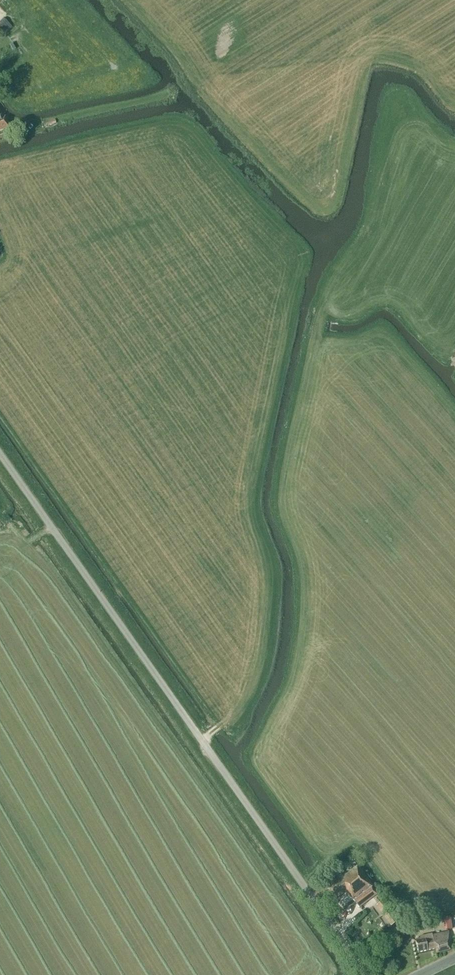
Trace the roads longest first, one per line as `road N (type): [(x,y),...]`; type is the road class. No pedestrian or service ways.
road 1 (unclassified): [(370,974),(0,457)]
road 2 (track): [(269,610),(254,680),(235,715),(202,740)]

